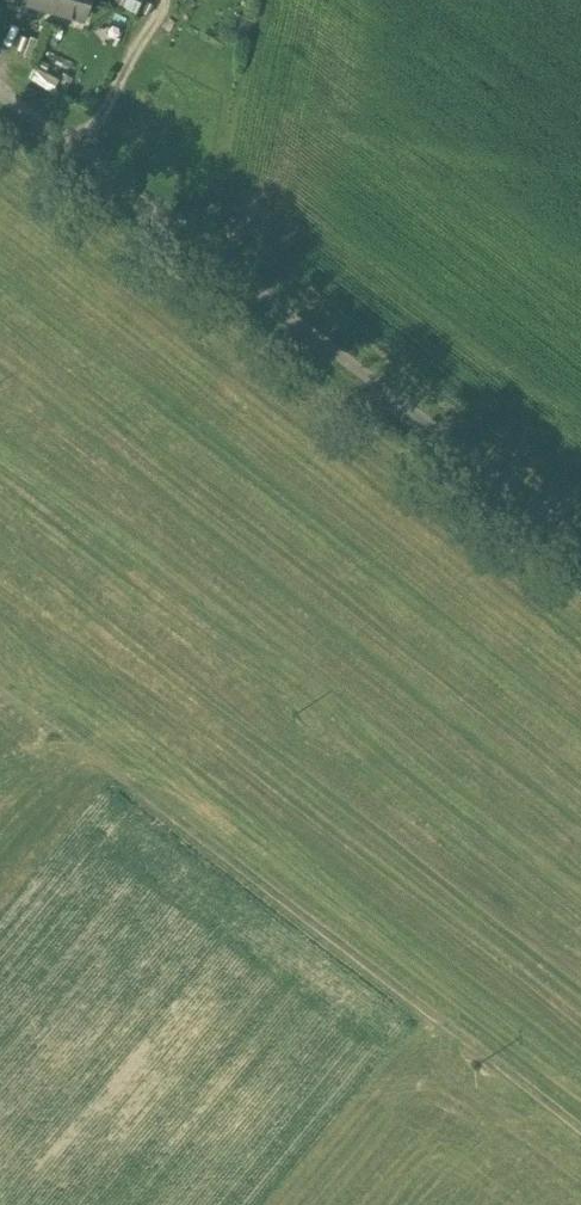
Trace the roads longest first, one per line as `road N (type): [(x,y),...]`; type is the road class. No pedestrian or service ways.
road 1 (track): [(580,1129),(0,684)]
road 2 (unclassified): [(580,536),(0,96)]

